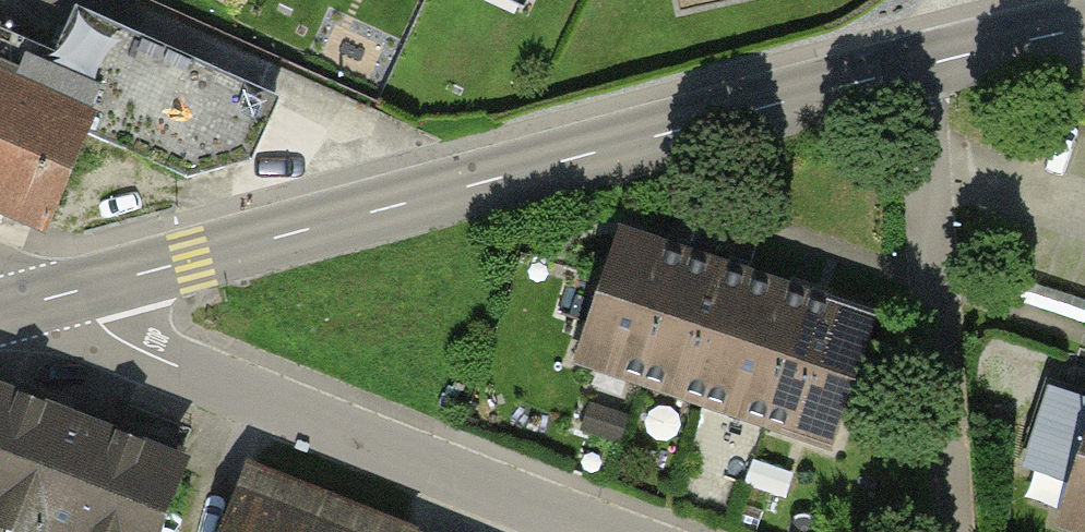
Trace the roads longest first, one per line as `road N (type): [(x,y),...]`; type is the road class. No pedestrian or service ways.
road 1 (tertiary): [(38,302),(922,63)]
road 2 (residential): [(605,531),(176,365),(100,322),(38,302)]
road 3 (residential): [(951,531),(922,63)]

